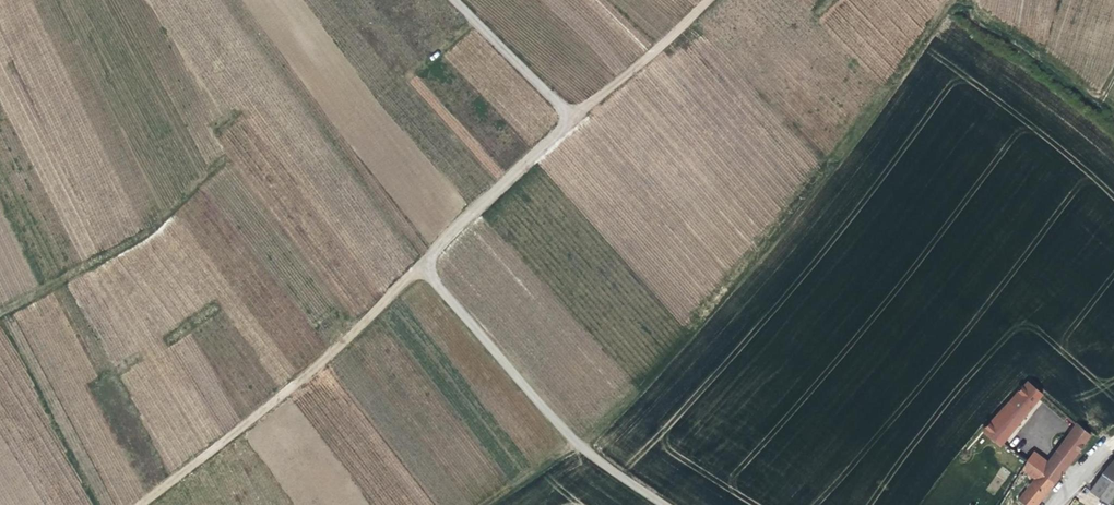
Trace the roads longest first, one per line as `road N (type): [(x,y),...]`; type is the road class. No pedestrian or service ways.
road 1 (unclassified): [(457,0),(575,118),(422,265),(568,430),(674,504)]
road 2 (track): [(422,265),(144,504)]
road 3 (track): [(575,118),(708,0)]

